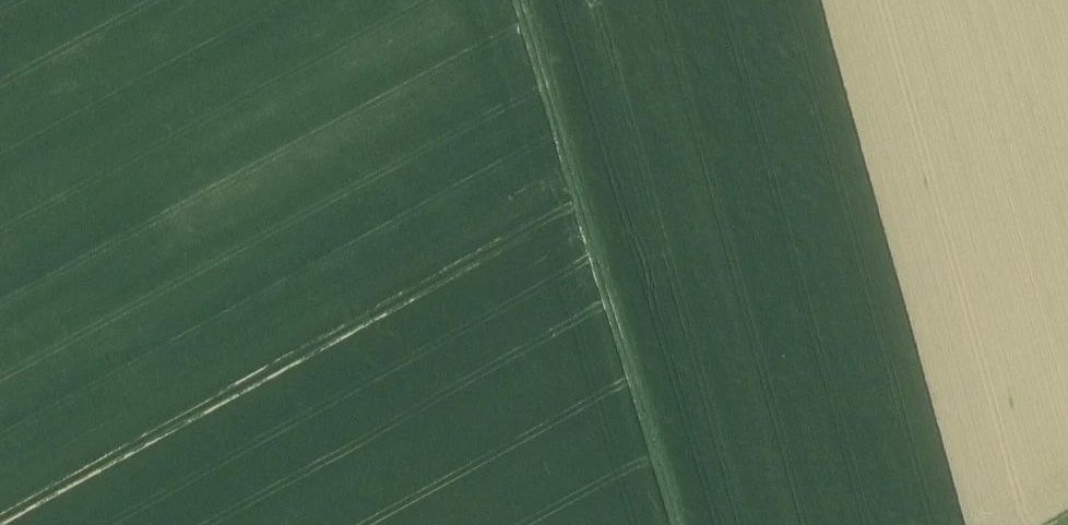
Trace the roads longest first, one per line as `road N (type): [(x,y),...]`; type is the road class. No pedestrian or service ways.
road 1 (track): [(520,0),(675,524)]

